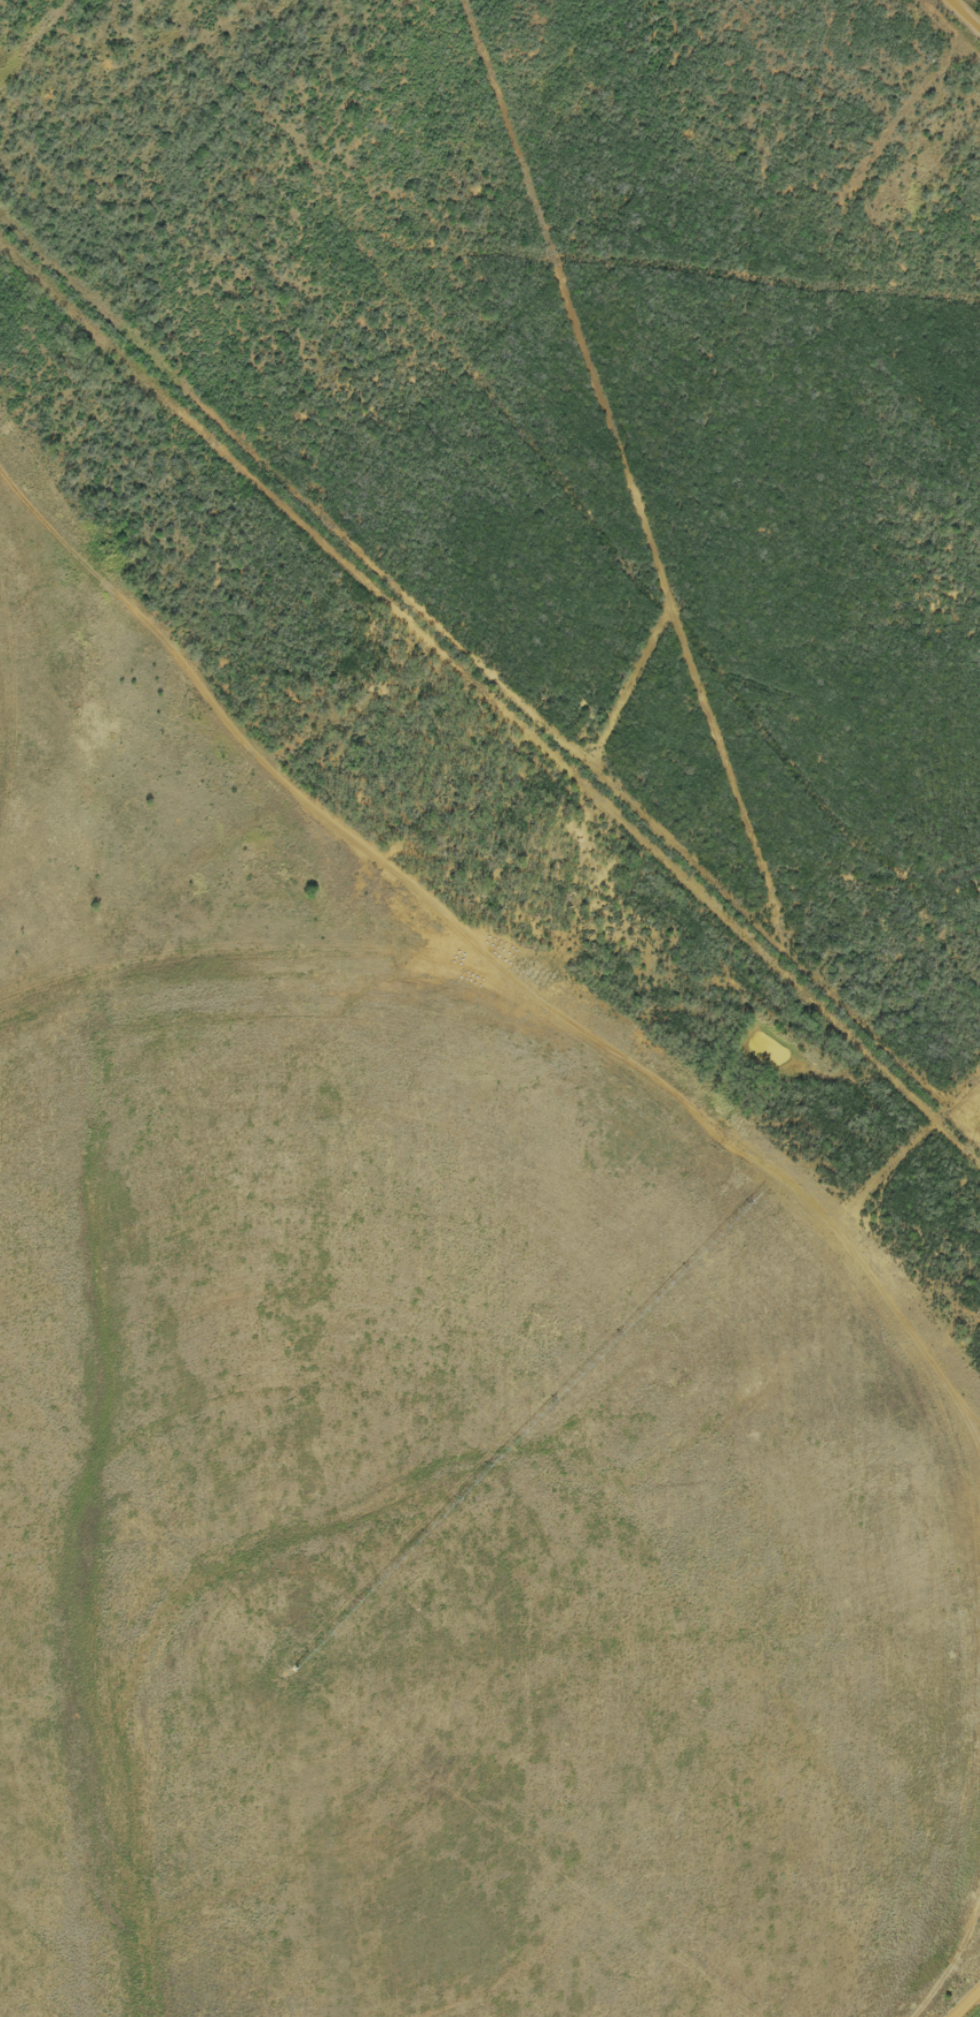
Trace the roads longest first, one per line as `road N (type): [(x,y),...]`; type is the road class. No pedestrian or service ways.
road 1 (residential): [(979,1165),(0,229)]
road 2 (residential): [(979,92),(885,0)]

